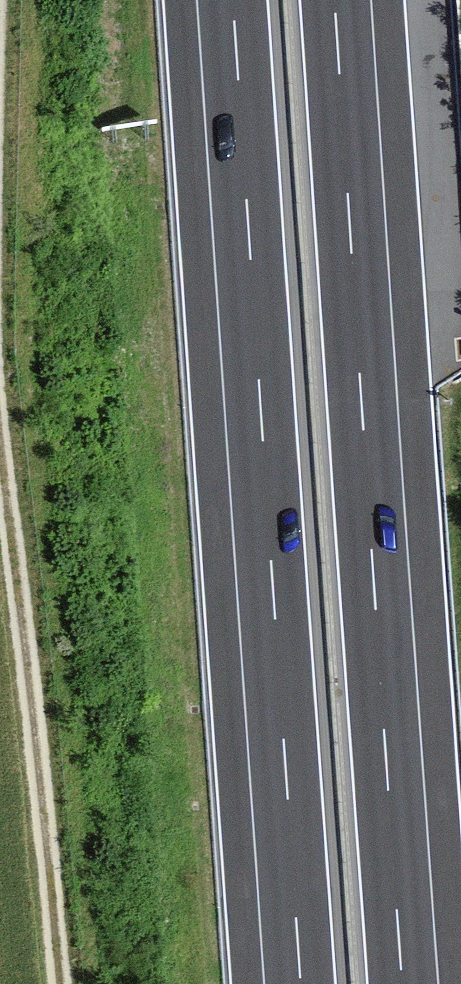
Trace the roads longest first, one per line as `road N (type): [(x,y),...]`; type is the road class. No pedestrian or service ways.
road 1 (motorway): [(233,0),(301,983)]
road 2 (motorway): [(403,983),(336,0)]
road 3 (track): [(0,438),(61,983)]

